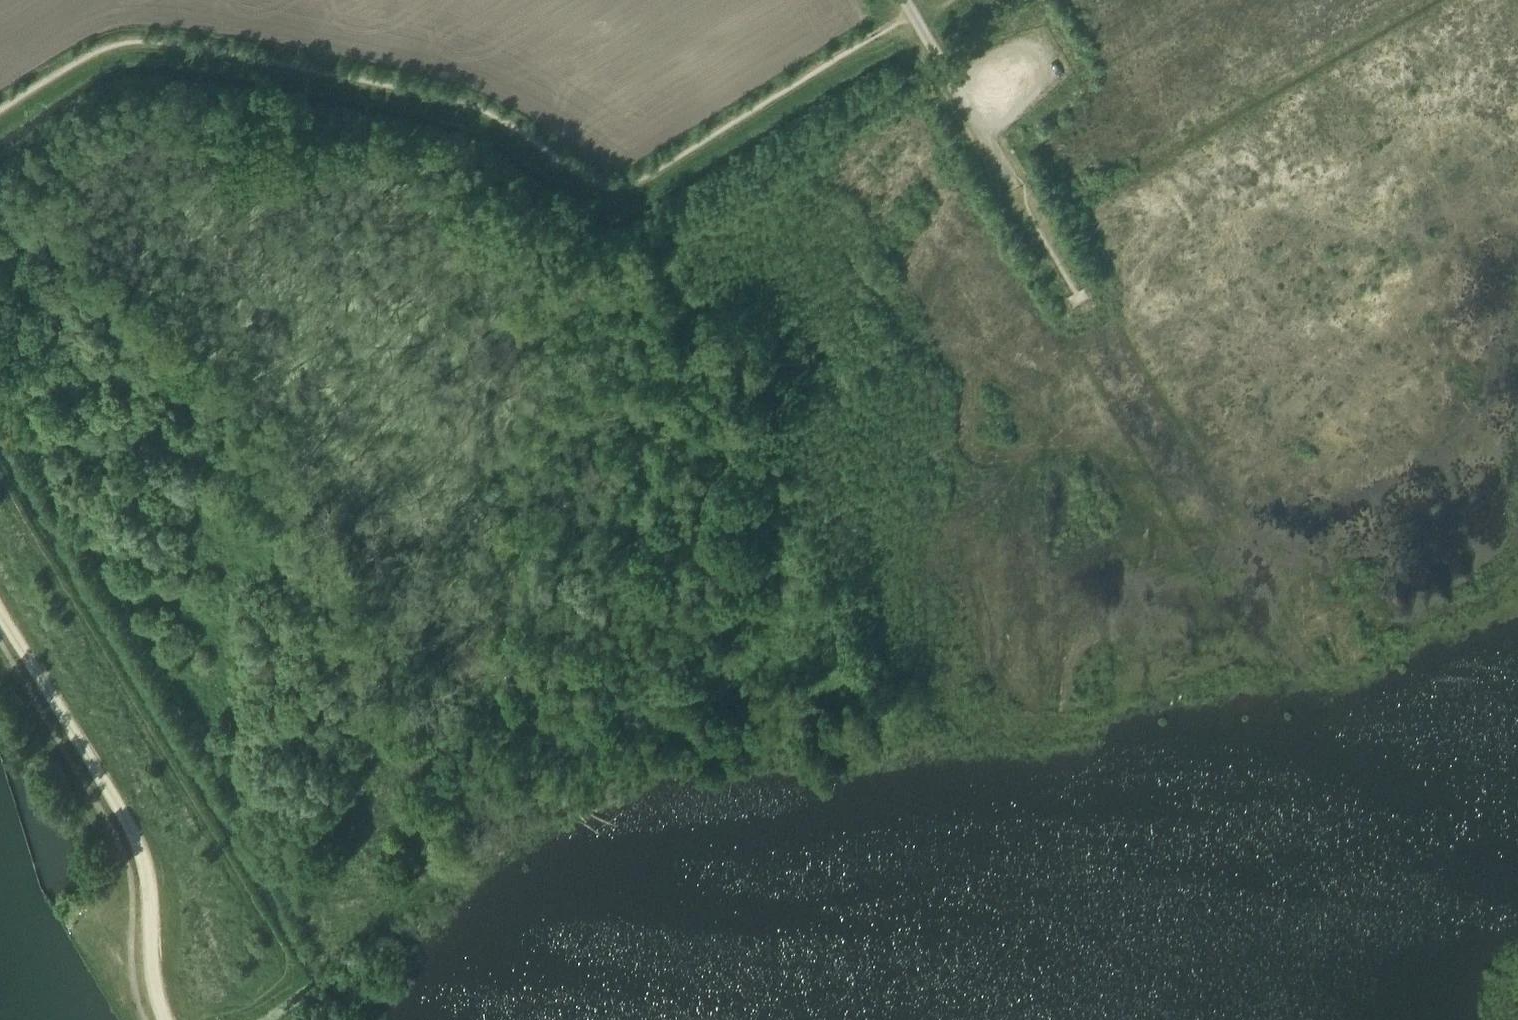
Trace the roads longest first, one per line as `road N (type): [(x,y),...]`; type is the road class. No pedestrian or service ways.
road 1 (track): [(0,615),(142,866),(162,1019)]
road 2 (unclassified): [(909,13),(1013,189)]
road 3 (track): [(1013,189),(1078,301)]

